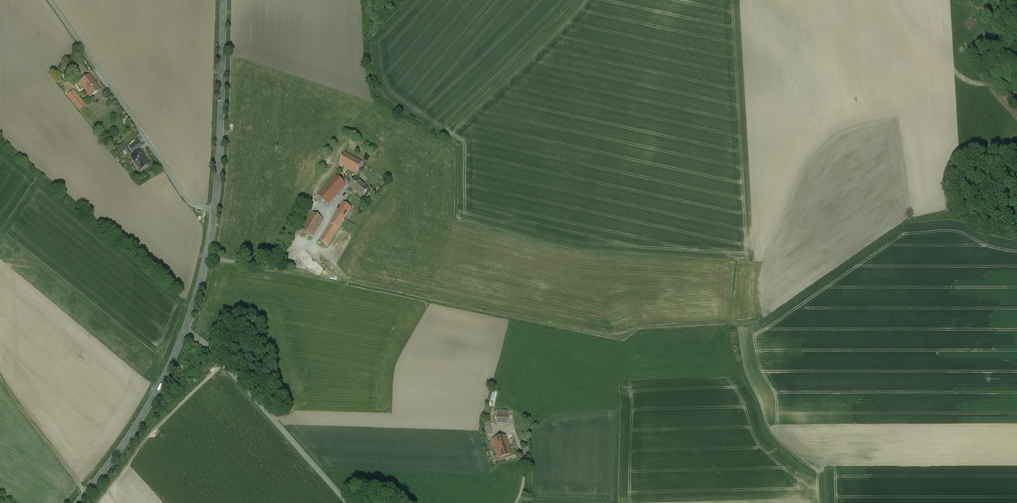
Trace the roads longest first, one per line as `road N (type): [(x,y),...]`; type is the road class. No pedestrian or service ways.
road 1 (unclassified): [(214,212),(185,197),(49,0)]
road 2 (unclassified): [(347,502),(218,357),(184,333)]
road 3 (tertiary): [(224,0),(214,212)]
road 4 (tertiary): [(184,333),(145,415),(77,502)]
road 5 (tertiary): [(214,212),(184,333)]

